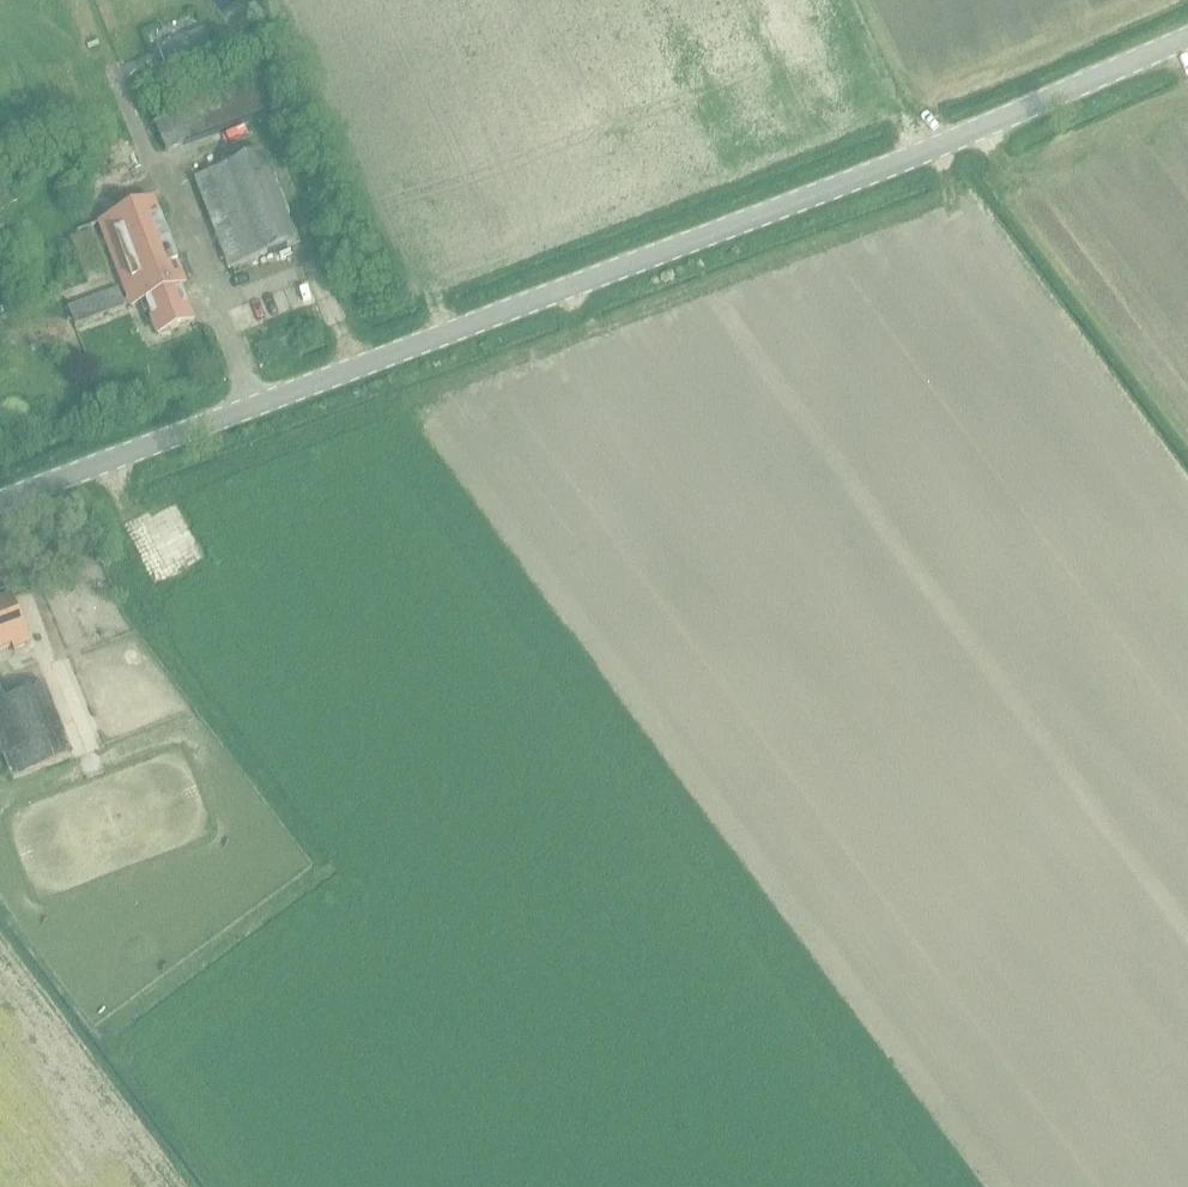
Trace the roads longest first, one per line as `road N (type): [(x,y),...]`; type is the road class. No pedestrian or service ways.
road 1 (tertiary): [(0,478),(892,148),(1187,25)]

